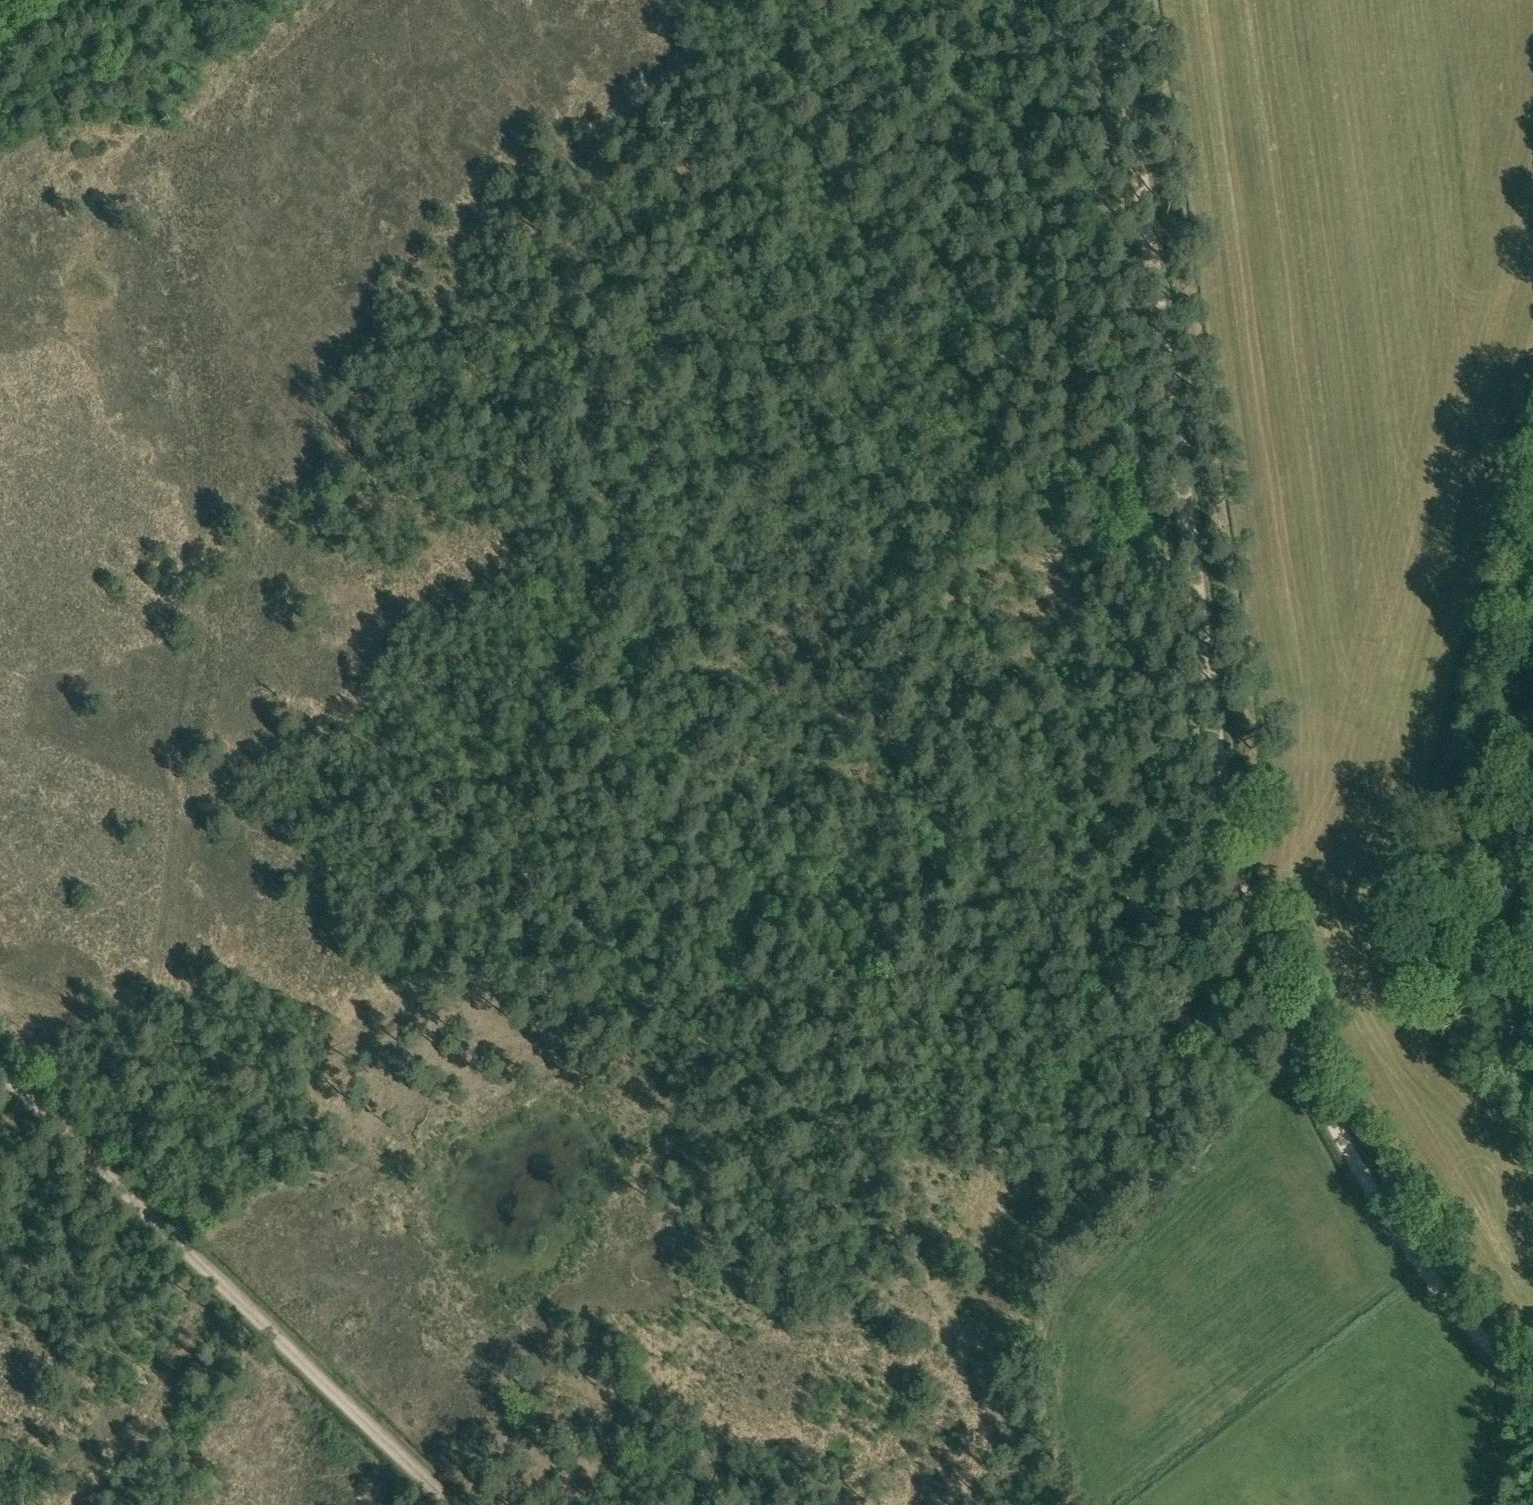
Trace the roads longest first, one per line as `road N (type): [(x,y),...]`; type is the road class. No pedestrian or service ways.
road 1 (unclassified): [(1115,0),(1245,884),(1268,967),(1300,1058),(1396,1234),(1482,1342),(1532,1386)]
road 2 (track): [(448,1504),(0,1077)]

